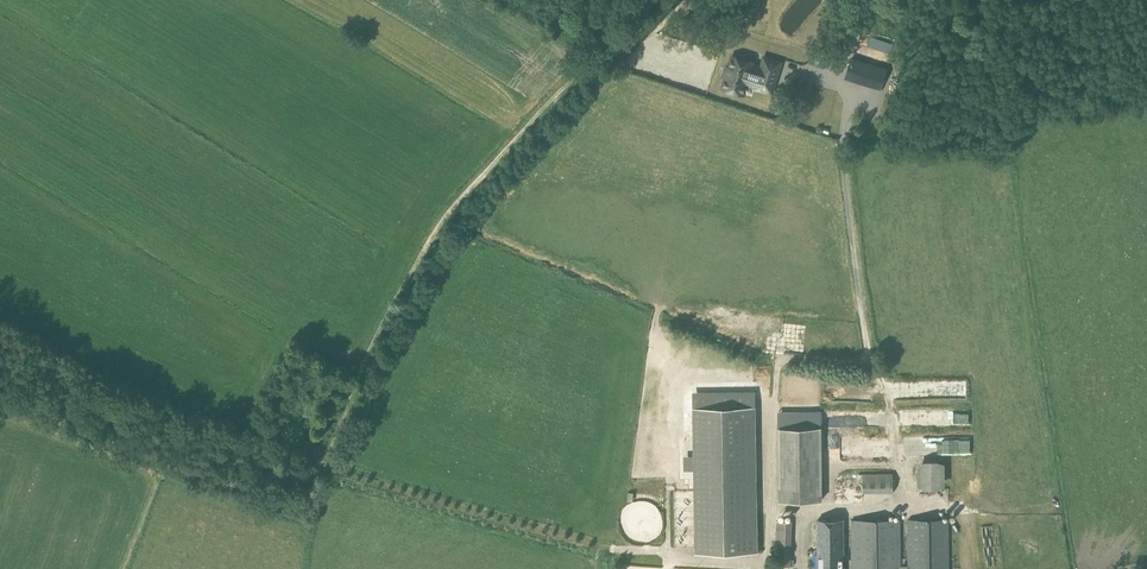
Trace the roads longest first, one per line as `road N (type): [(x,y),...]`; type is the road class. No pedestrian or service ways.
road 1 (track): [(655,0),(628,41),(556,93),(449,226),(313,509),(0,399)]

